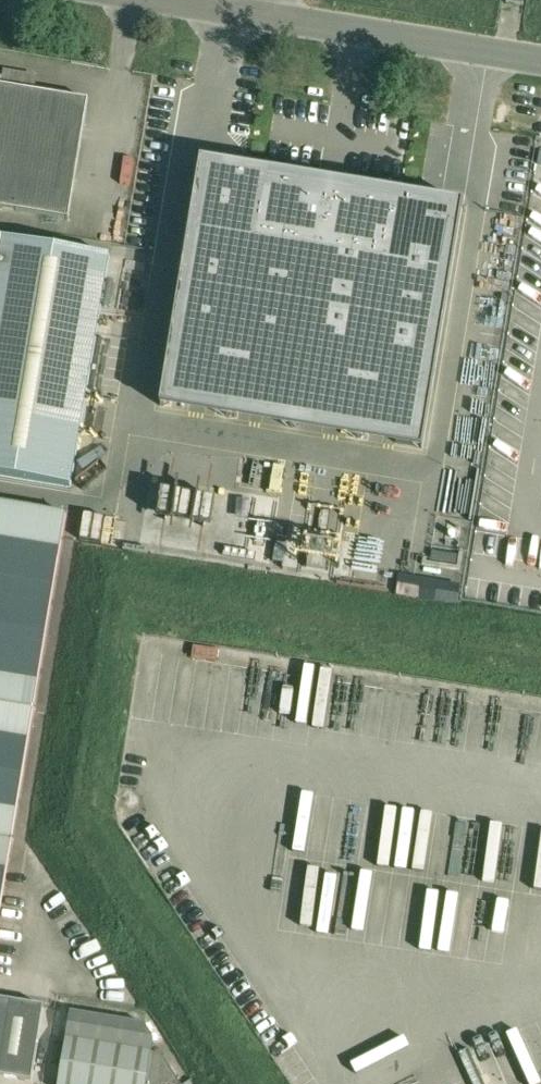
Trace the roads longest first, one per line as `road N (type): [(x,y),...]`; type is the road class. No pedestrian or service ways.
road 1 (unclassified): [(540,61),(159,0)]

